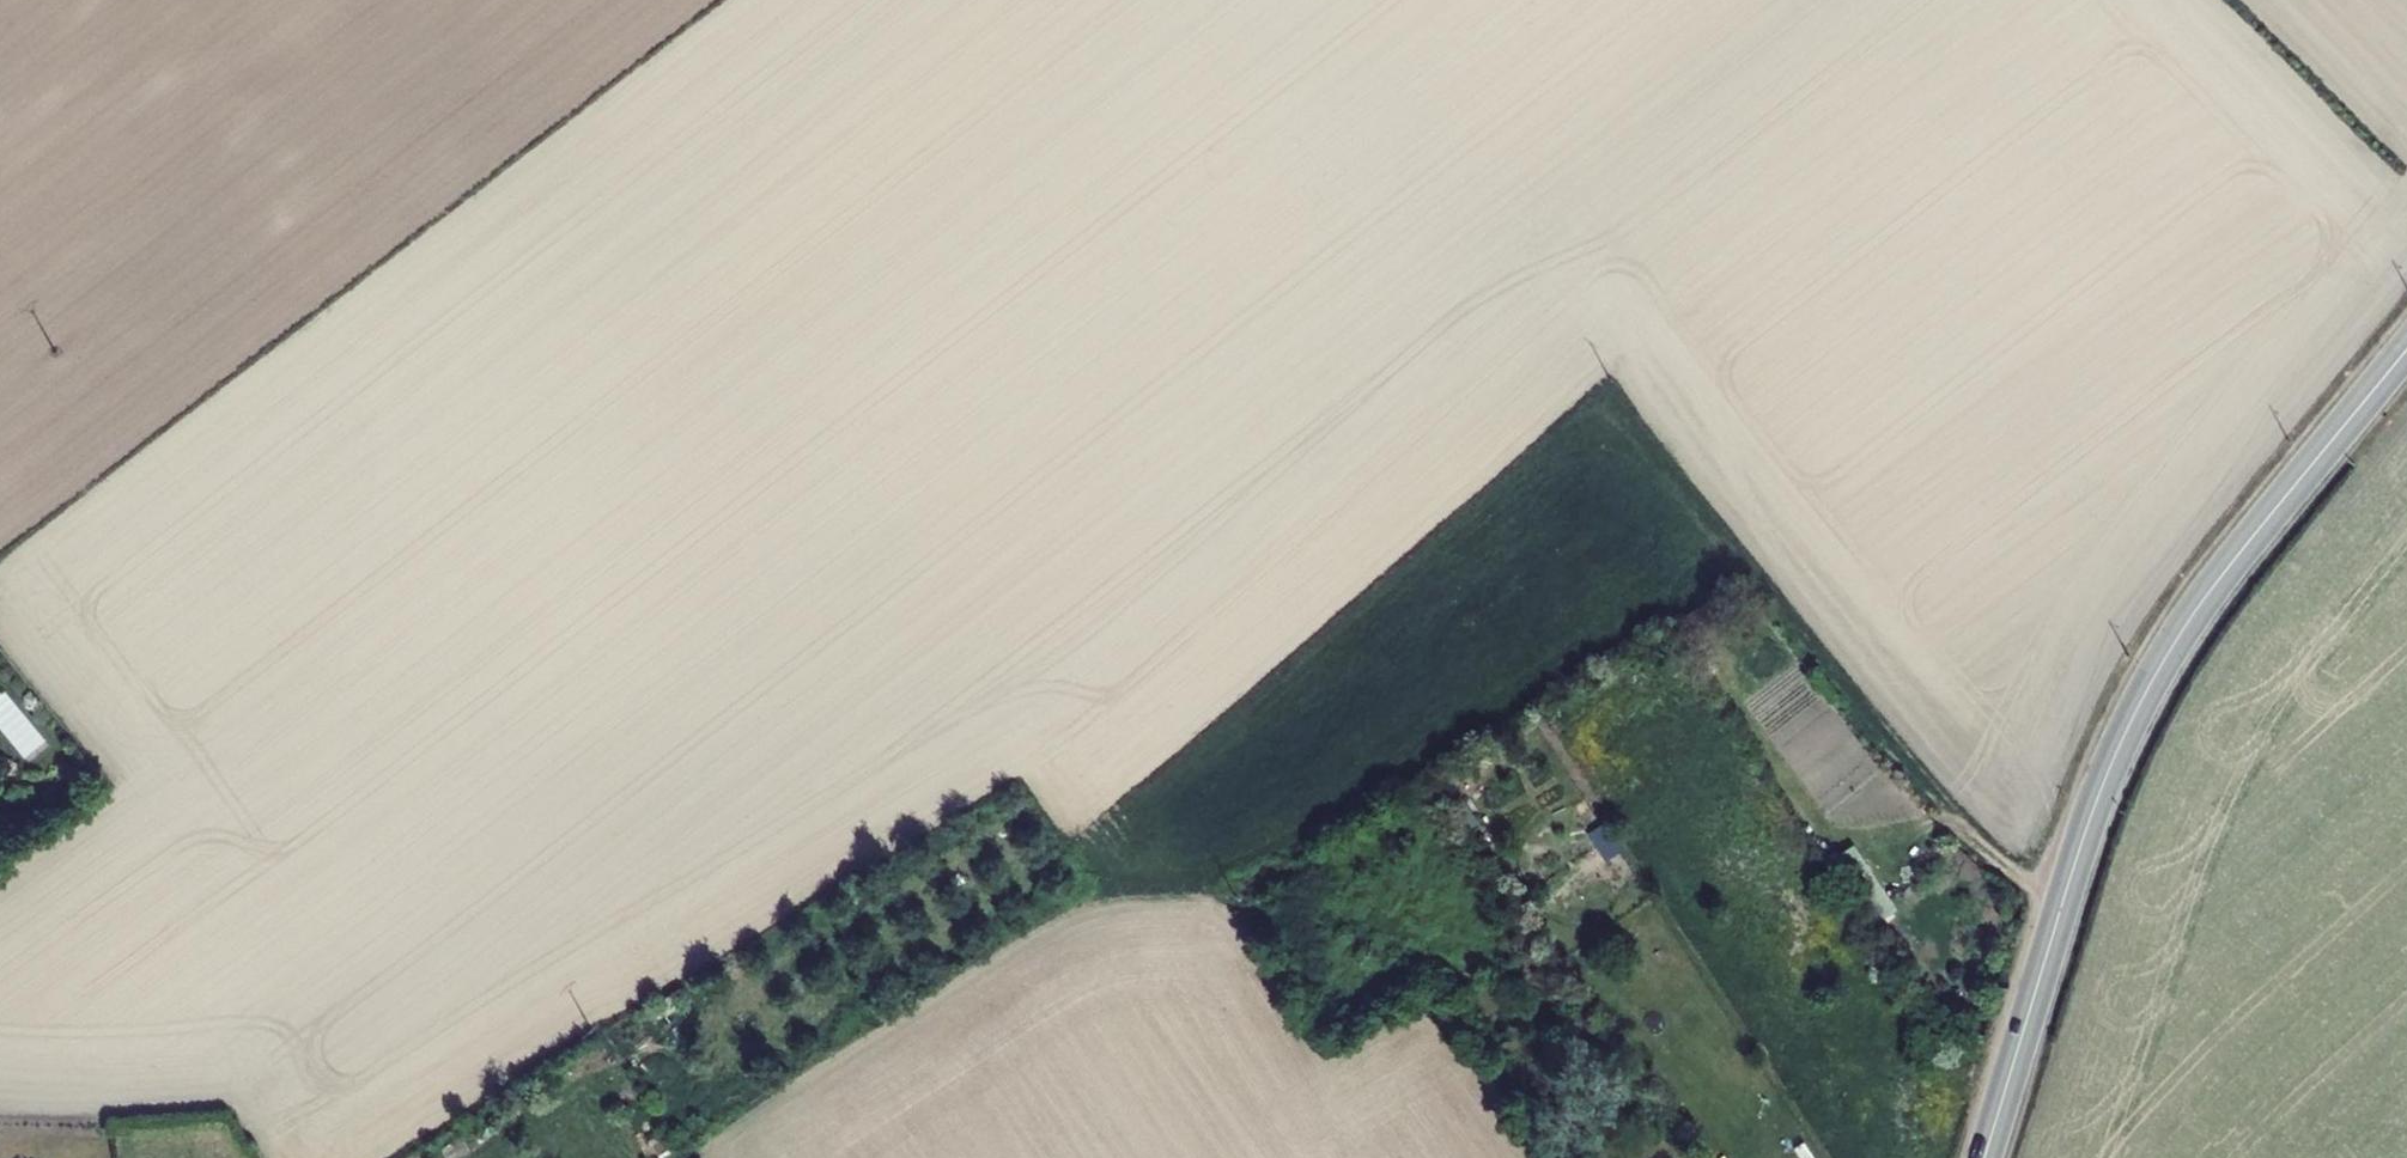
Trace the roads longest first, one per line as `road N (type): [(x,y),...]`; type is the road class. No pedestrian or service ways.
road 1 (tertiary): [(1985,1157),(2084,837),(2140,705),(2208,594),(2406,351)]

